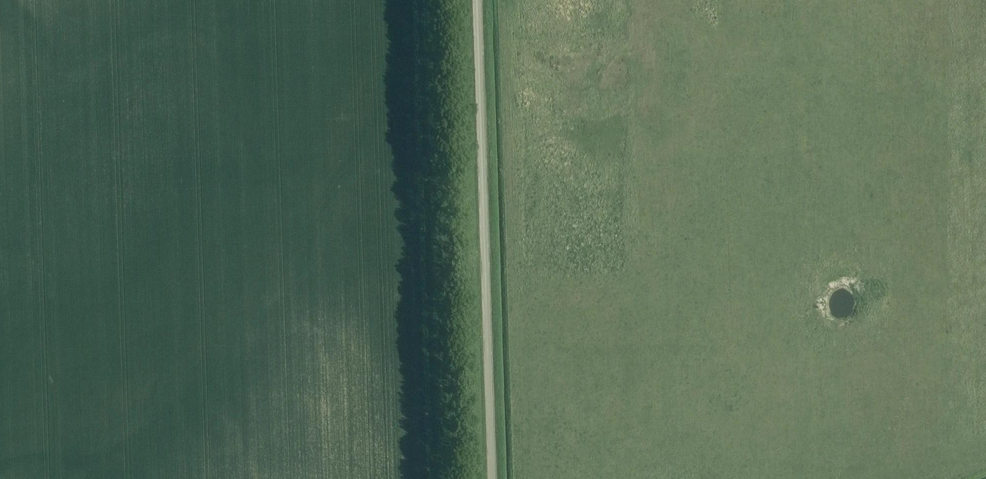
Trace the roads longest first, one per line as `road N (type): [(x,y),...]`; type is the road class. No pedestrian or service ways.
road 1 (unclassified): [(494,478),(482,0)]
road 2 (track): [(440,478),(430,0)]

